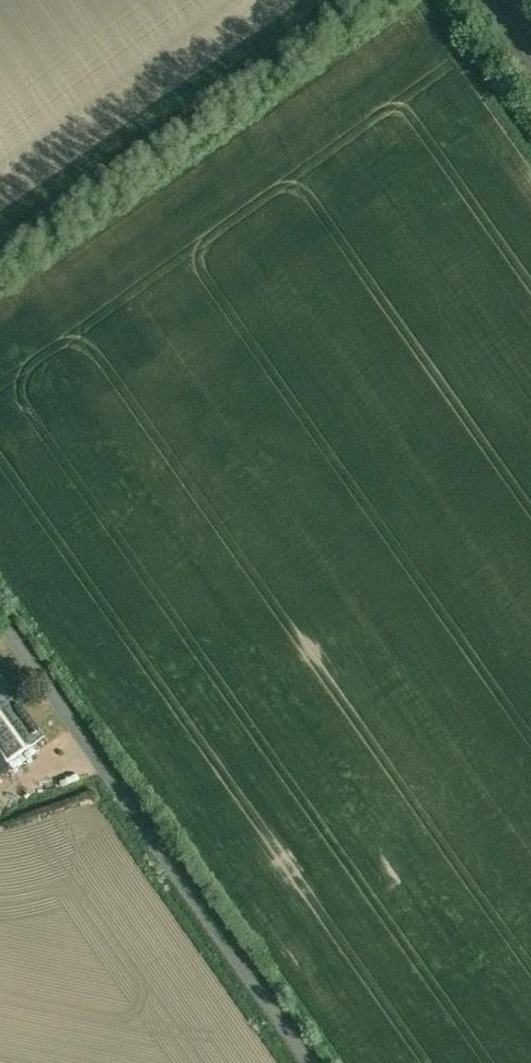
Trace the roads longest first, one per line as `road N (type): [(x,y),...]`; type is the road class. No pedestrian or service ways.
road 1 (unclassified): [(0,607),(321,1062)]

